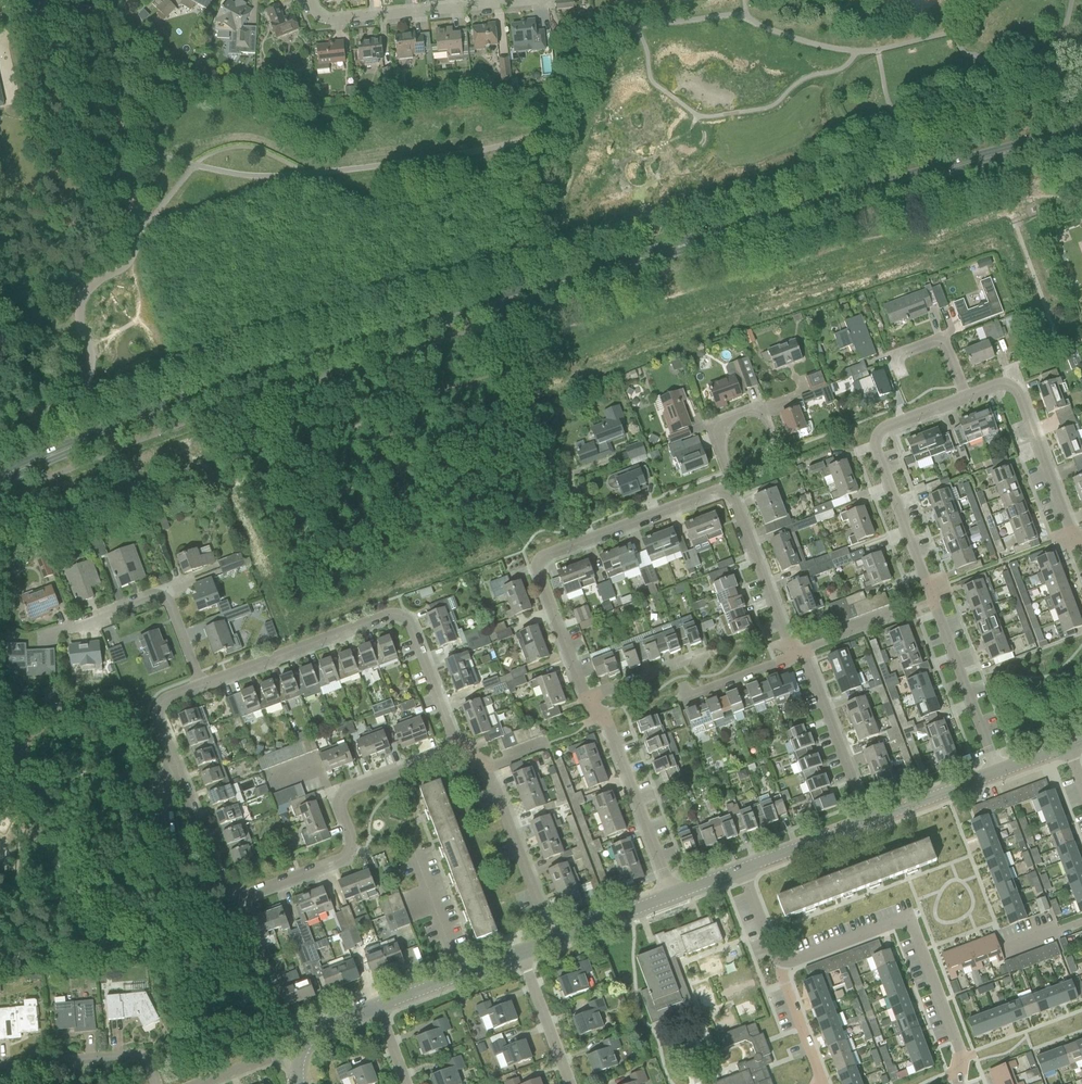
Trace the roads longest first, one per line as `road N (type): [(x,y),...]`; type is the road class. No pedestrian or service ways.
road 1 (secondary): [(1081,127),(314,353),(0,473)]
road 2 (secondary): [(0,483),(153,418),(353,350),(1081,138)]
road 3 (residential): [(460,748),(407,620),(386,615),(160,700),(159,716),(225,894),(242,897),(345,859),(350,848),(342,805),(350,789),(444,754)]
road 4 (residential): [(671,899),(608,724),(586,696),(536,575),(544,554),(716,491),(732,493)]
road 5 (residential): [(996,778),(874,446),(880,429),(964,396)]
road 6 (residential): [(868,826),(808,661),(781,624),(732,493)]
road 7 (residential): [(959,1083),(961,1053),(907,924),(782,961)]
road 8 (residential): [(309,0),(330,20),(527,0)]
road 9 (residential): [(1081,547),(1018,394),(998,384),(964,396)]
road 10 (residential): [(554,942),(487,768),(460,748)]
road 11 (residential): [(156,1083),(149,1064),(134,1056),(0,1068)]
road 12 (residential): [(458,978),(413,848)]
road 13 (residential): [(569,1083),(520,955)]
road 14 (residential): [(868,826),(996,778)]
road 15 (residential): [(740,873),(868,826)]
road 16 (residential): [(732,493),(715,426),(752,409),(769,425)]
road 17 (residential): [(821,1083),(782,961)]
road 18 (residential): [(554,942),(671,899)]

